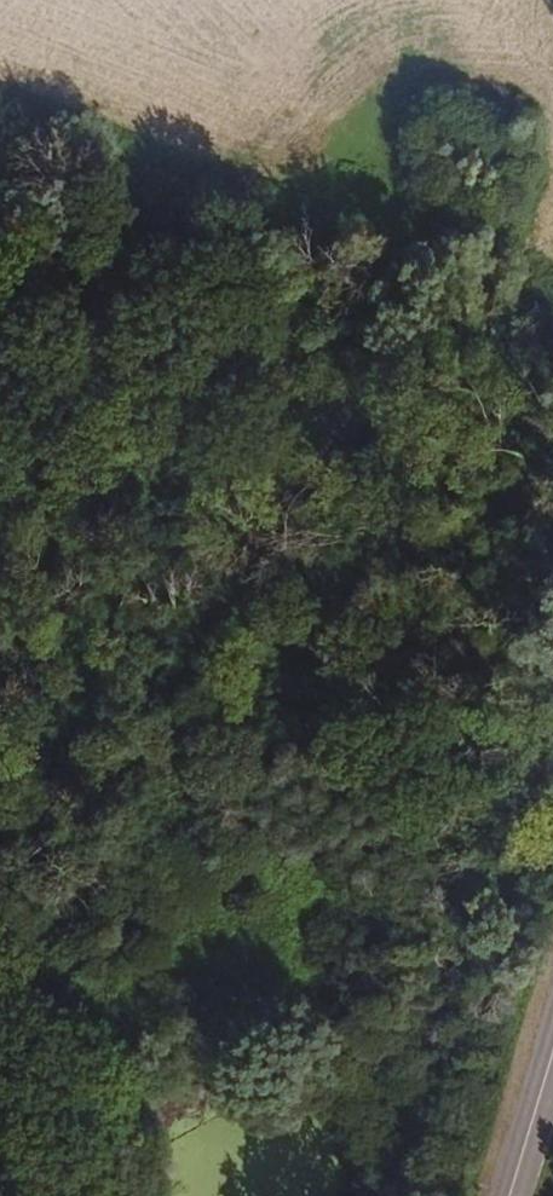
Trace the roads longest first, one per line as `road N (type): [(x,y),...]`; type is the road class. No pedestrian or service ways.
road 1 (secondary): [(510,1195),(552,1053)]

